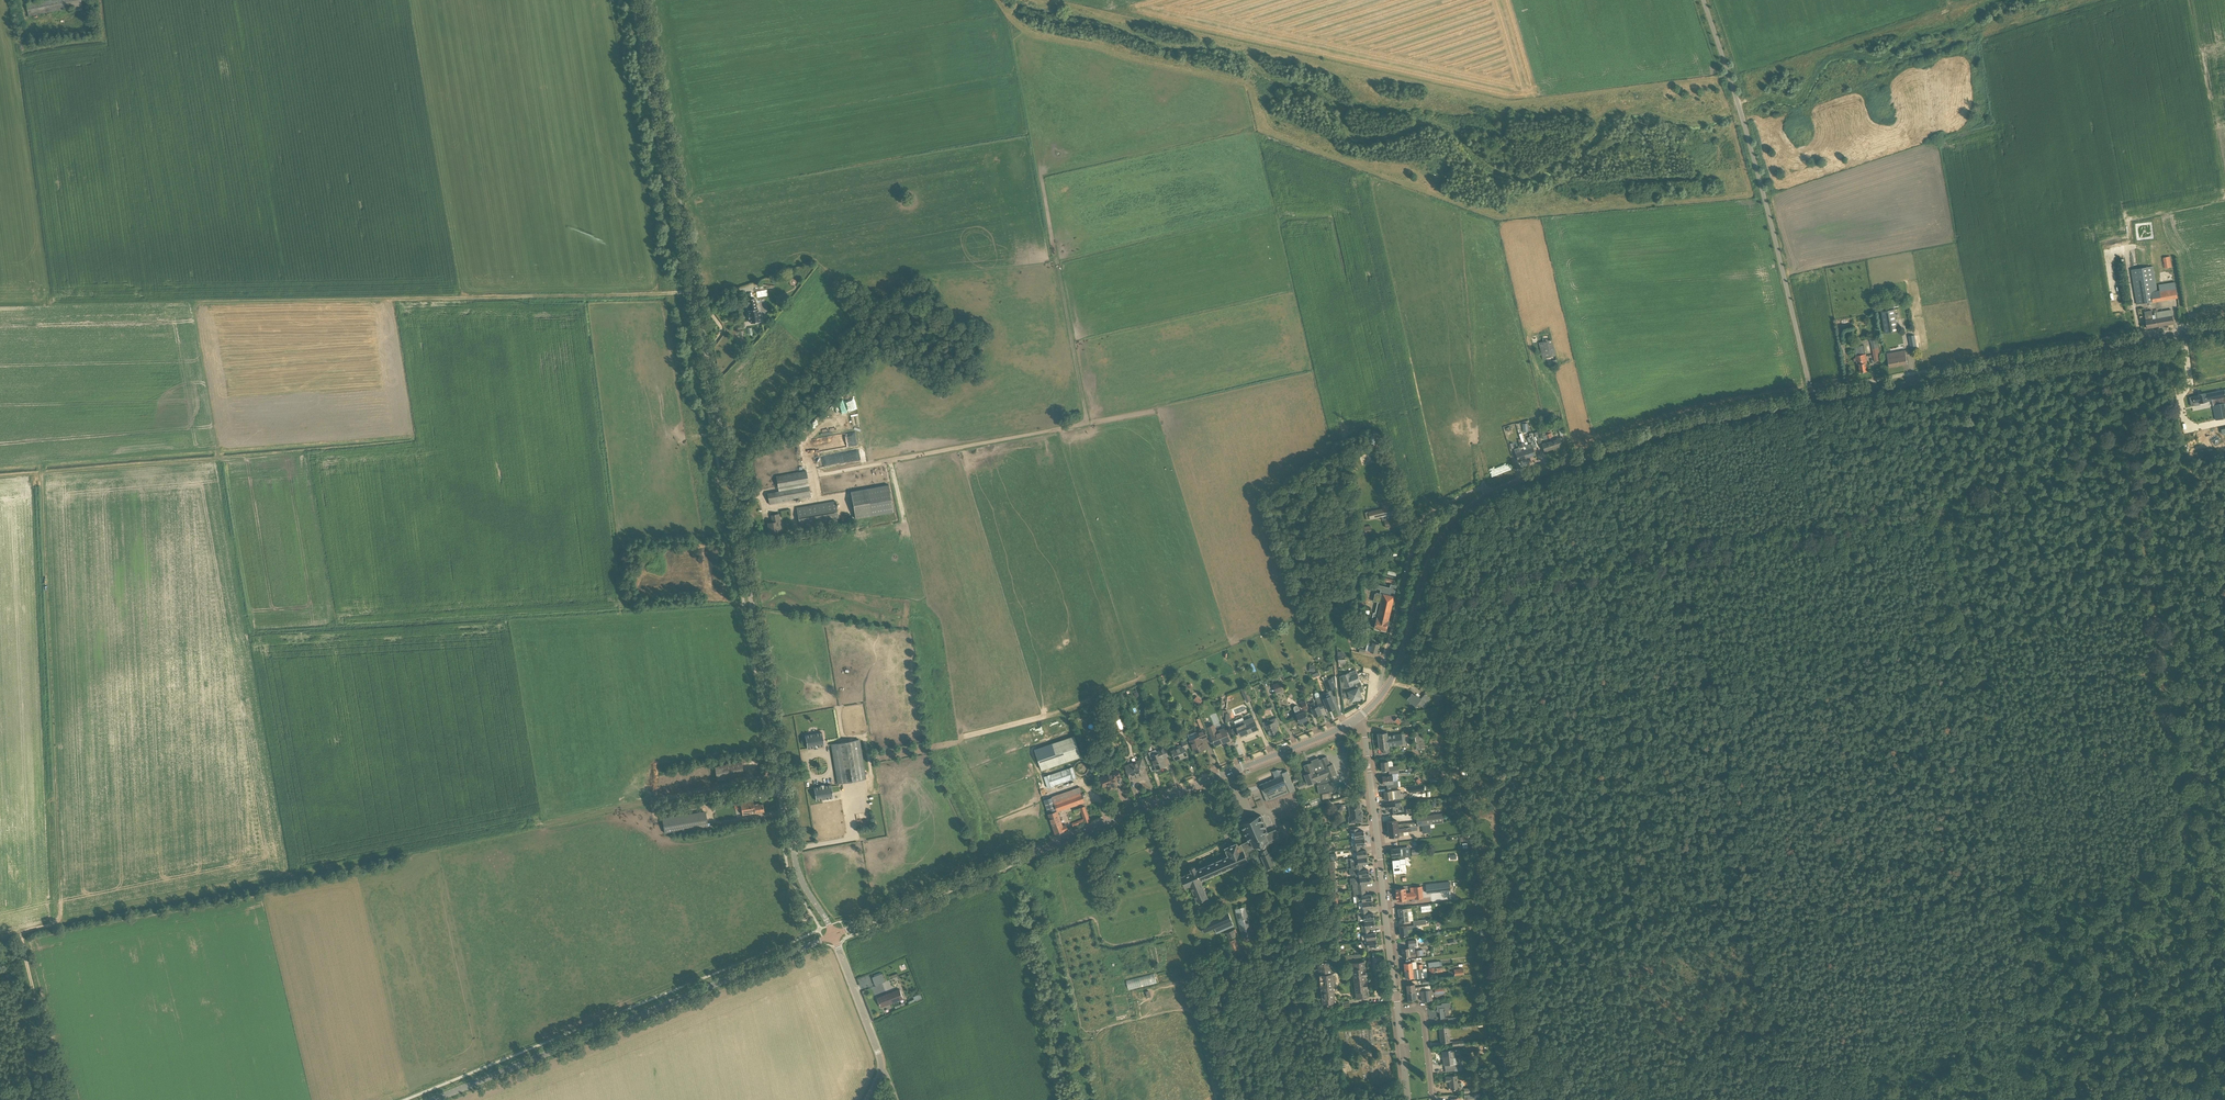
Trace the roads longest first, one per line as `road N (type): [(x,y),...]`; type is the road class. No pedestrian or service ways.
road 1 (tertiary): [(834,935),(794,857),(728,476),(707,294),(639,0)]
road 2 (tertiary): [(834,935),(1359,717)]
road 3 (track): [(812,476),(1085,420),(1040,178)]
road 4 (track): [(238,304),(707,294)]
road 5 (tertiary): [(433,1099),(834,935)]
road 6 (tertiary): [(1812,402),(2224,327)]
road 7 (unclassified): [(1812,402),(1767,205),(1703,0)]
road 8 (tertiary): [(1491,494),(1650,437),(1812,402)]
road 9 (residential): [(1398,1011),(1359,717)]
road 10 (unclassified): [(1384,692),(1380,678),(1424,519),(1477,489),(1491,494)]
road 11 (tertiary): [(1384,692),(1431,557),(1459,518),(1491,494)]
road 12 (track): [(53,1071),(17,935),(61,926)]
road 13 (unclassified): [(883,1064),(834,935)]

